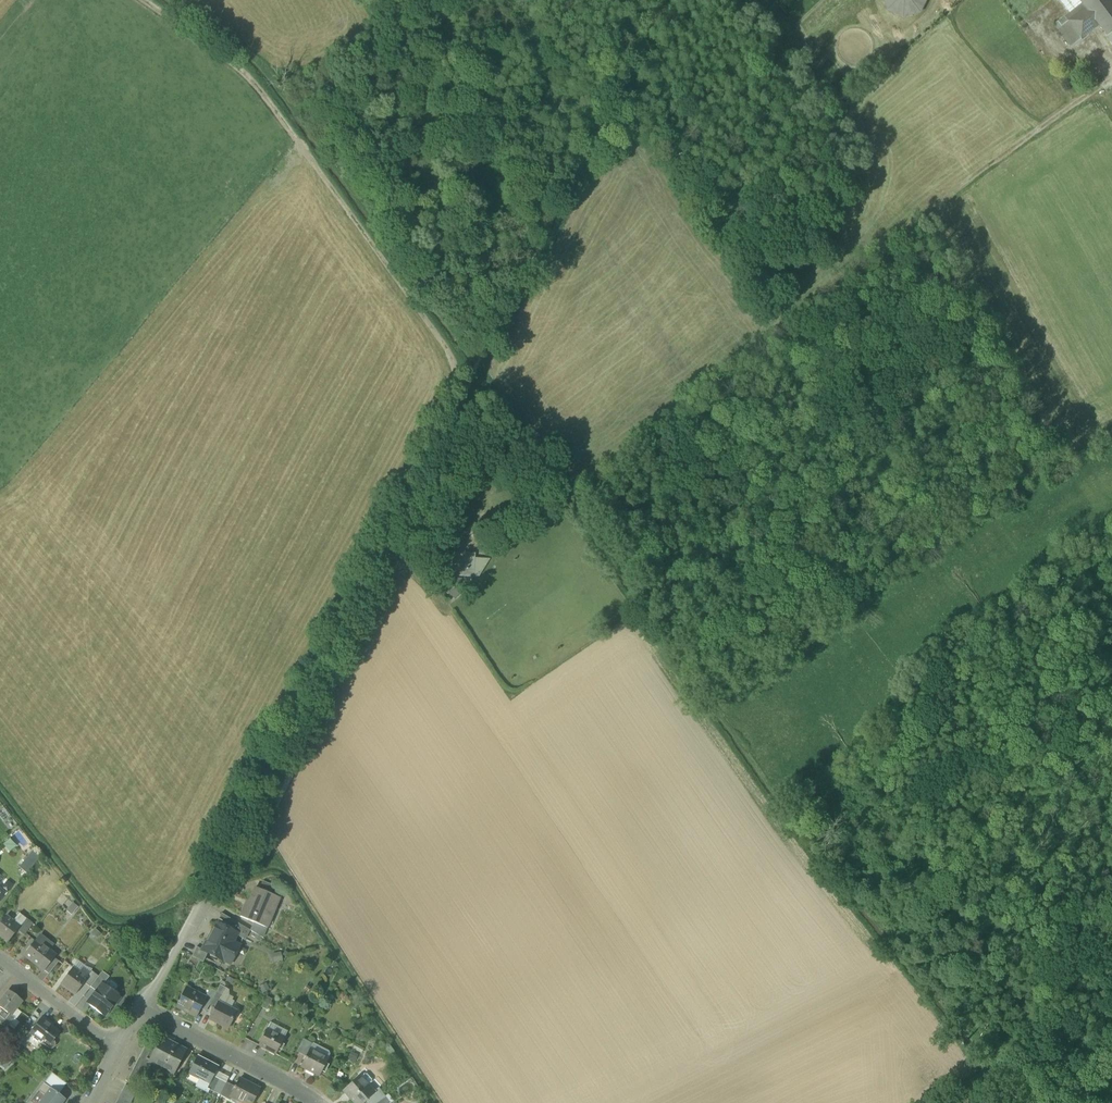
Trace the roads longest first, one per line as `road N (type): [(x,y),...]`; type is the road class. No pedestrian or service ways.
road 1 (track): [(472,382),(250,74),(147,0)]
road 2 (track): [(213,877),(244,853),(405,537),(393,529)]
road 3 (residential): [(143,1007),(317,1102)]
road 4 (residential): [(0,957),(118,1048)]

